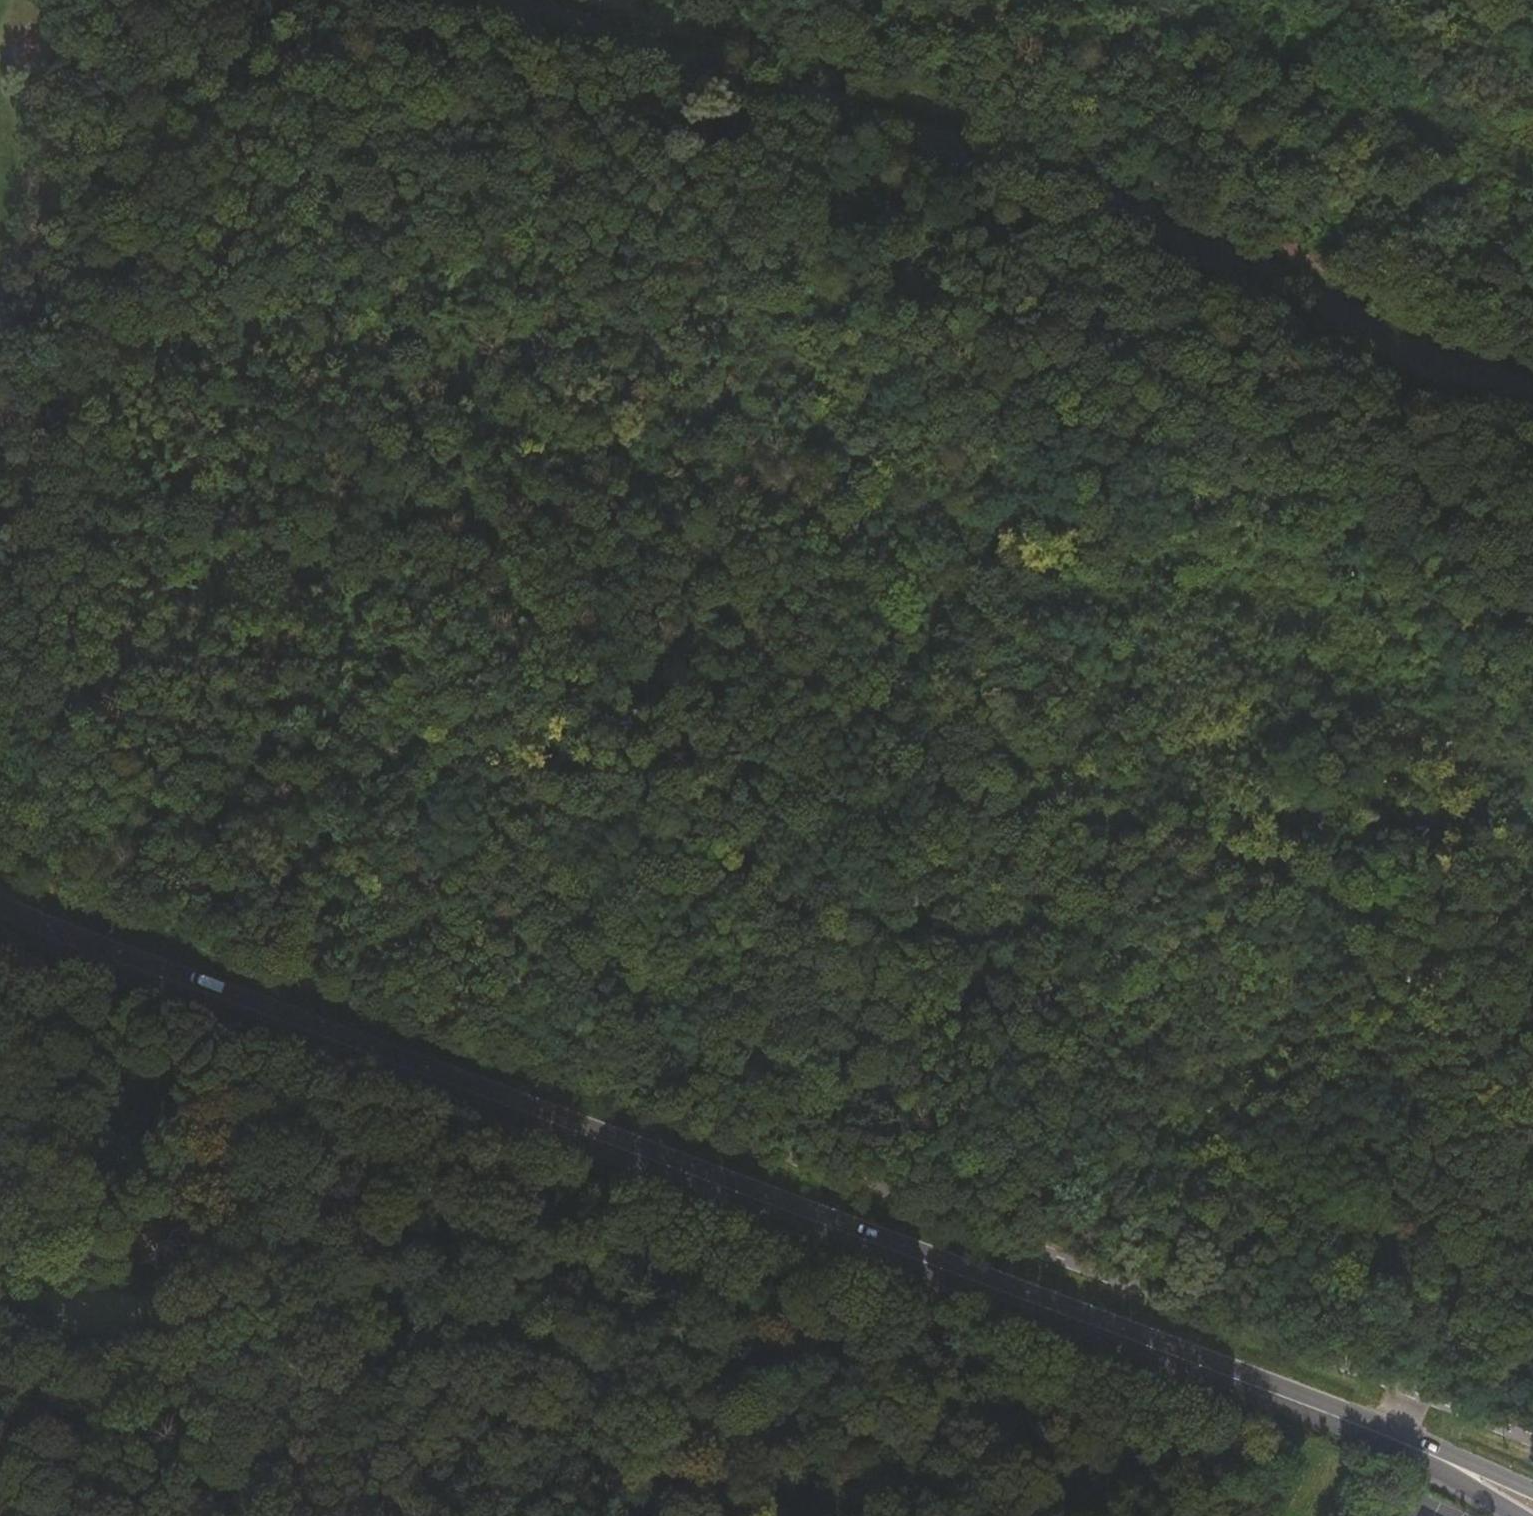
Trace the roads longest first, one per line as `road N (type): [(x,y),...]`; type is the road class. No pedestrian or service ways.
road 1 (tertiary): [(0,904),(1215,1362),(1391,1431),(1532,1501)]
road 2 (track): [(1532,1140),(1457,1283)]

